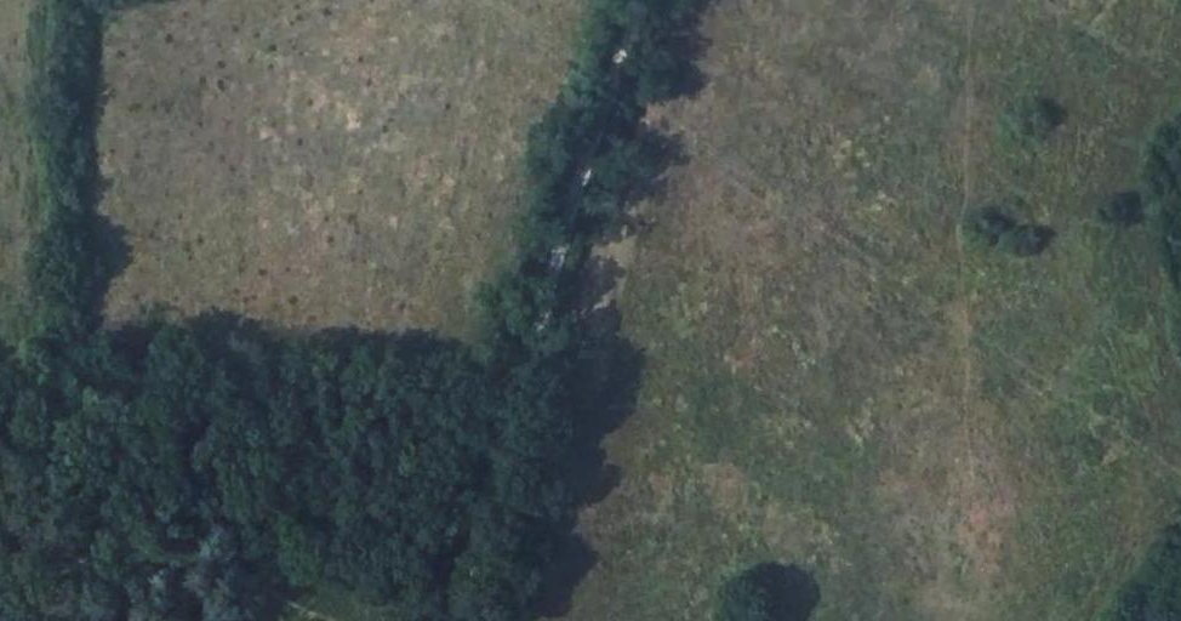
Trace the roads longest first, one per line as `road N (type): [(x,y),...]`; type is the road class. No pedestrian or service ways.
road 1 (track): [(625,0),(449,620)]

